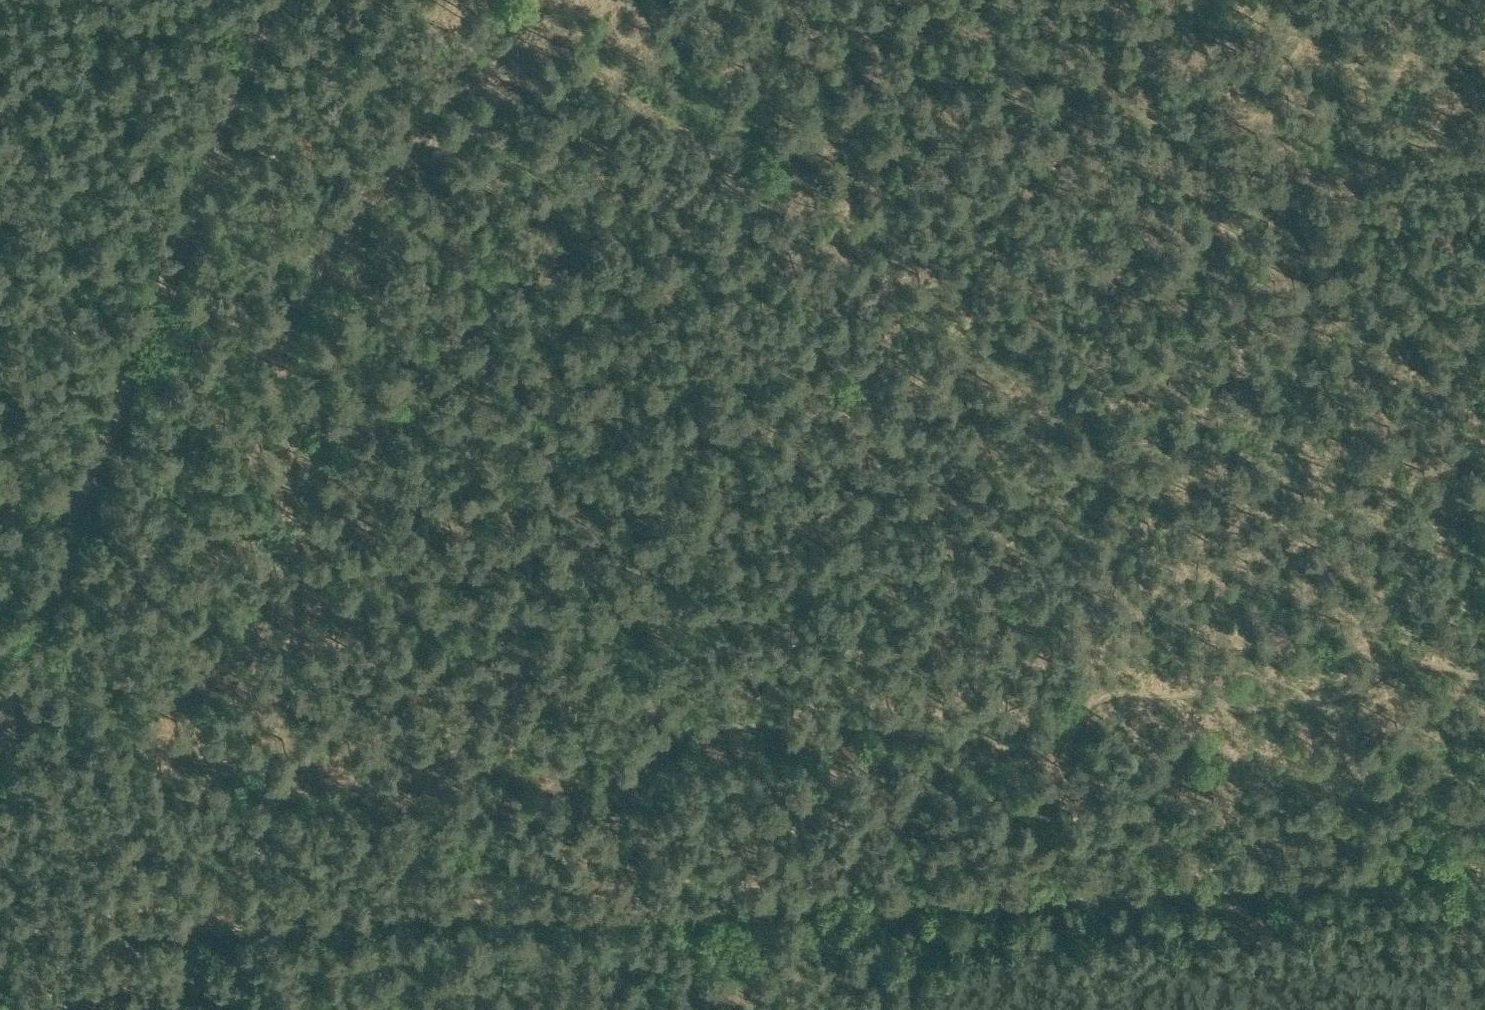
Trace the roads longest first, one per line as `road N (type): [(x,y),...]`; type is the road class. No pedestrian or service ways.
road 1 (track): [(0,918),(1484,862)]
road 2 (track): [(0,732),(260,0)]

